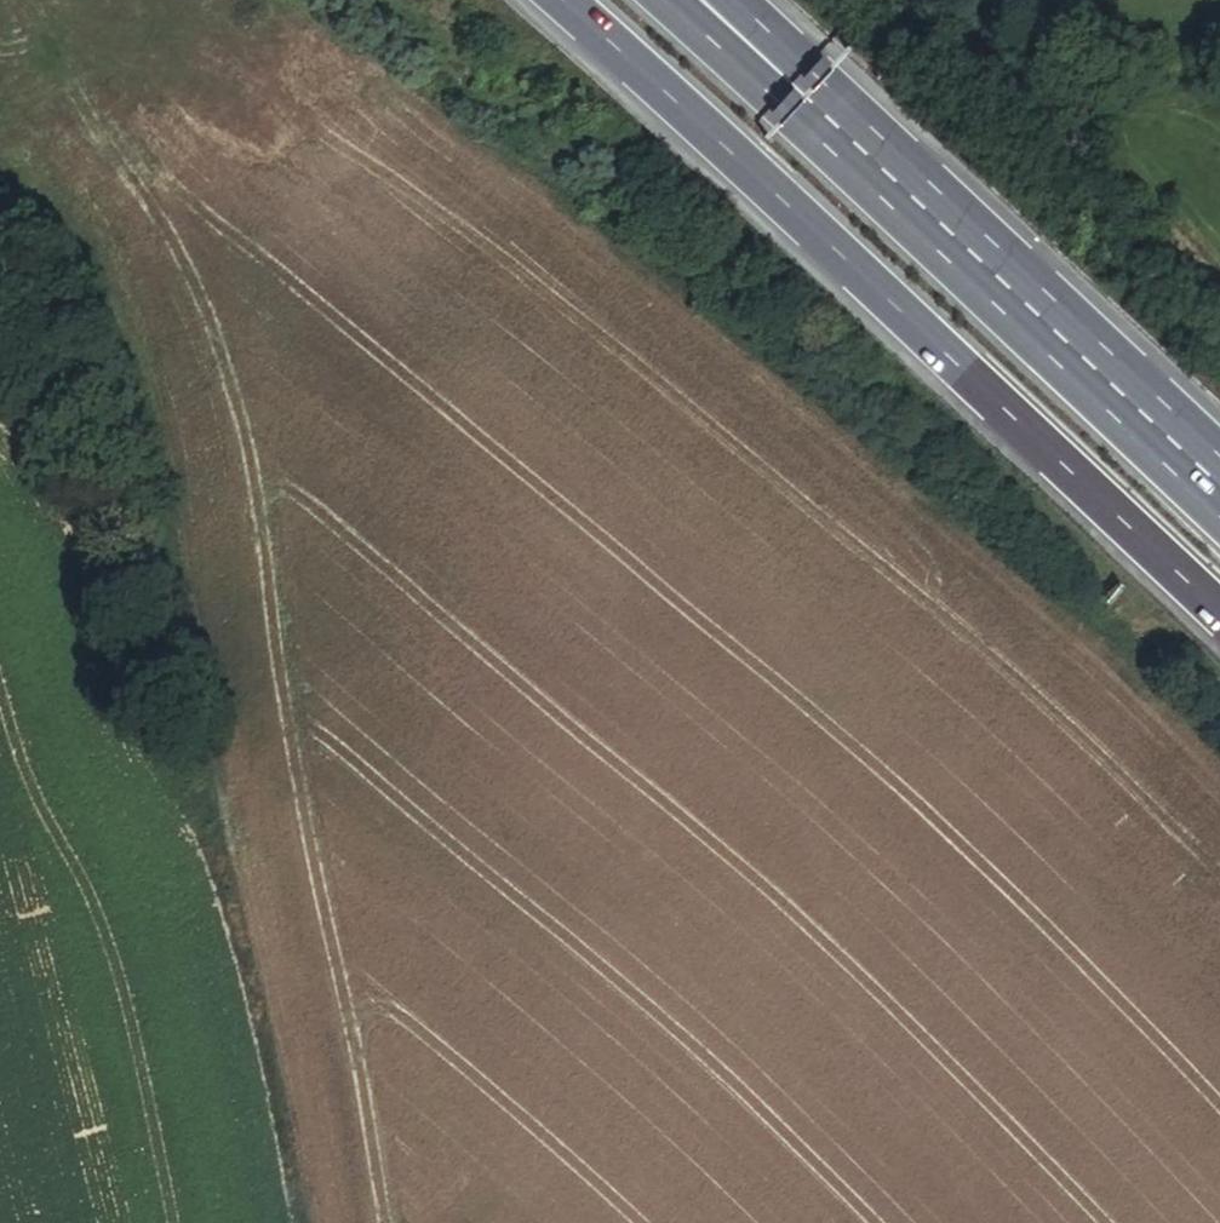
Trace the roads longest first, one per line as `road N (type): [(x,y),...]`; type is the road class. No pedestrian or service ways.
road 1 (motorway): [(565,0),(1219,611)]
road 2 (motorway): [(1219,485),(789,81)]
road 3 (motorway): [(789,81),(688,0)]

